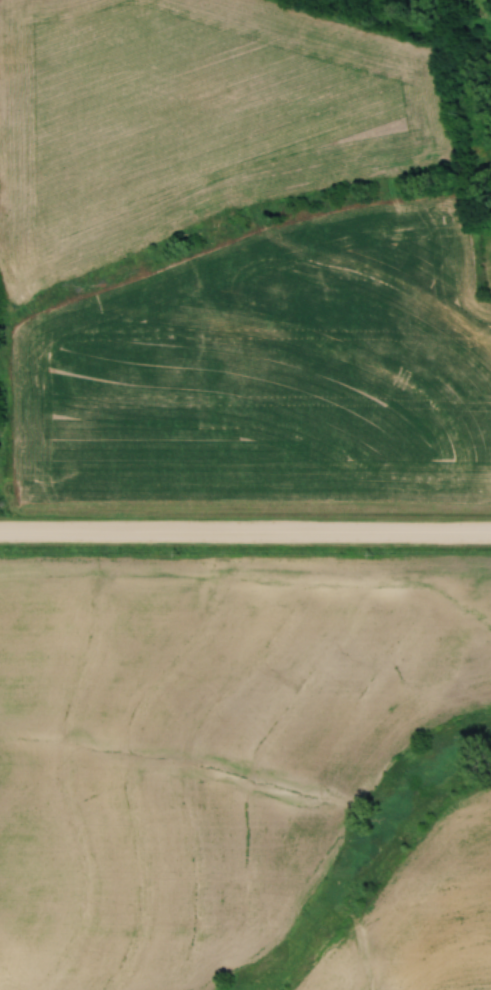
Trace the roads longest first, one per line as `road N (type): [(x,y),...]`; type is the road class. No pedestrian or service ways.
road 1 (residential): [(490,533),(0,533)]

